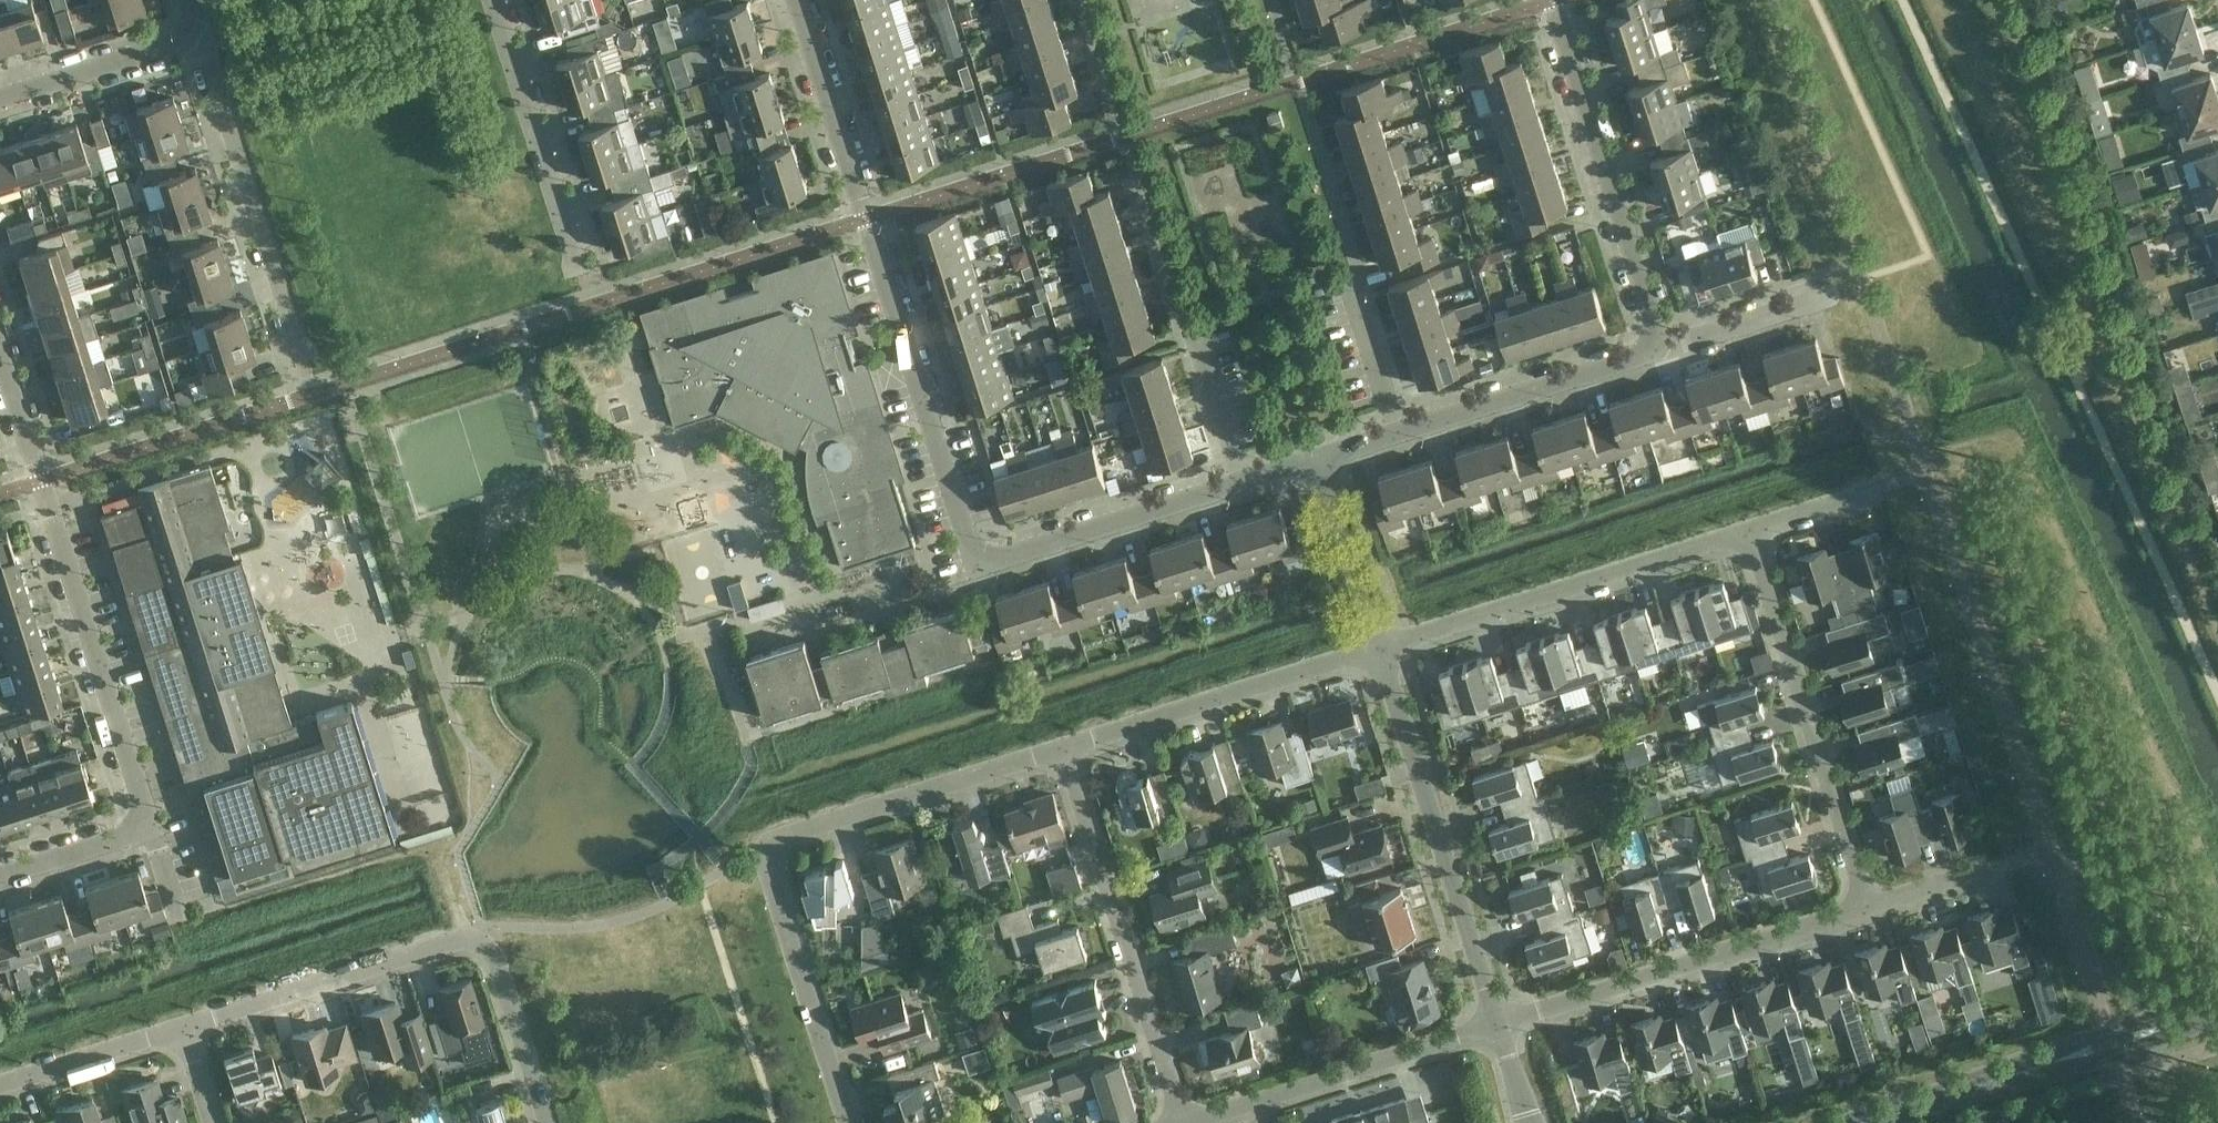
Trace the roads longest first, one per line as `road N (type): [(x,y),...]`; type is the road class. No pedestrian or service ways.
road 1 (residential): [(844,1122),(769,872),(771,846),(1064,750)]
road 2 (residential): [(984,554),(967,540),(795,0)]
road 3 (residential): [(548,1122),(481,942),(461,940),(183,1028)]
road 4 (residential): [(147,819),(0,351)]
road 5 (residential): [(1185,1122),(1064,750)]
road 6 (residential): [(1498,1023),(1382,650)]
road 7 (residential): [(1498,1023),(1870,904)]
road 8 (residential): [(1870,904),(1751,532)]
road 9 (residential): [(1382,650),(1751,532)]
road 10 (residential): [(310,399),(202,35)]
road 11 (residential): [(1659,350),(1552,0)]
road 12 (residential): [(1064,750),(1382,650)]
road 13 (residential): [(1185,1122),(1498,1023)]
road 14 (residential): [(581,306),(493,0)]
road 15 (residential): [(1395,435),(1659,350)]
road 16 (residential): [(984,554),(1007,555),(1242,482)]
road 17 (residential): [(0,101),(202,35)]
road 18 (residential): [(1382,650),(1321,458)]
road 19 (residential): [(183,1028),(0,1085)]
road 20 (residential): [(1659,350),(1835,296)]
road 21 (tertiary): [(2187,1020),(2109,1032),(2023,1072)]
road 22 (tertiary): [(2023,1072),(2133,1048),(2187,1020)]
road 23 (tertiary): [(1859,1122),(2023,1072)]
road 24 (residential): [(1395,435),(1346,277)]
road 25 (residential): [(1242,482),(1192,325)]
road 26 (residential): [(0,874),(136,830),(147,819)]
road 27 (residential): [(1870,904),(2001,865)]
road 28 (residential): [(1751,532),(1877,488)]

